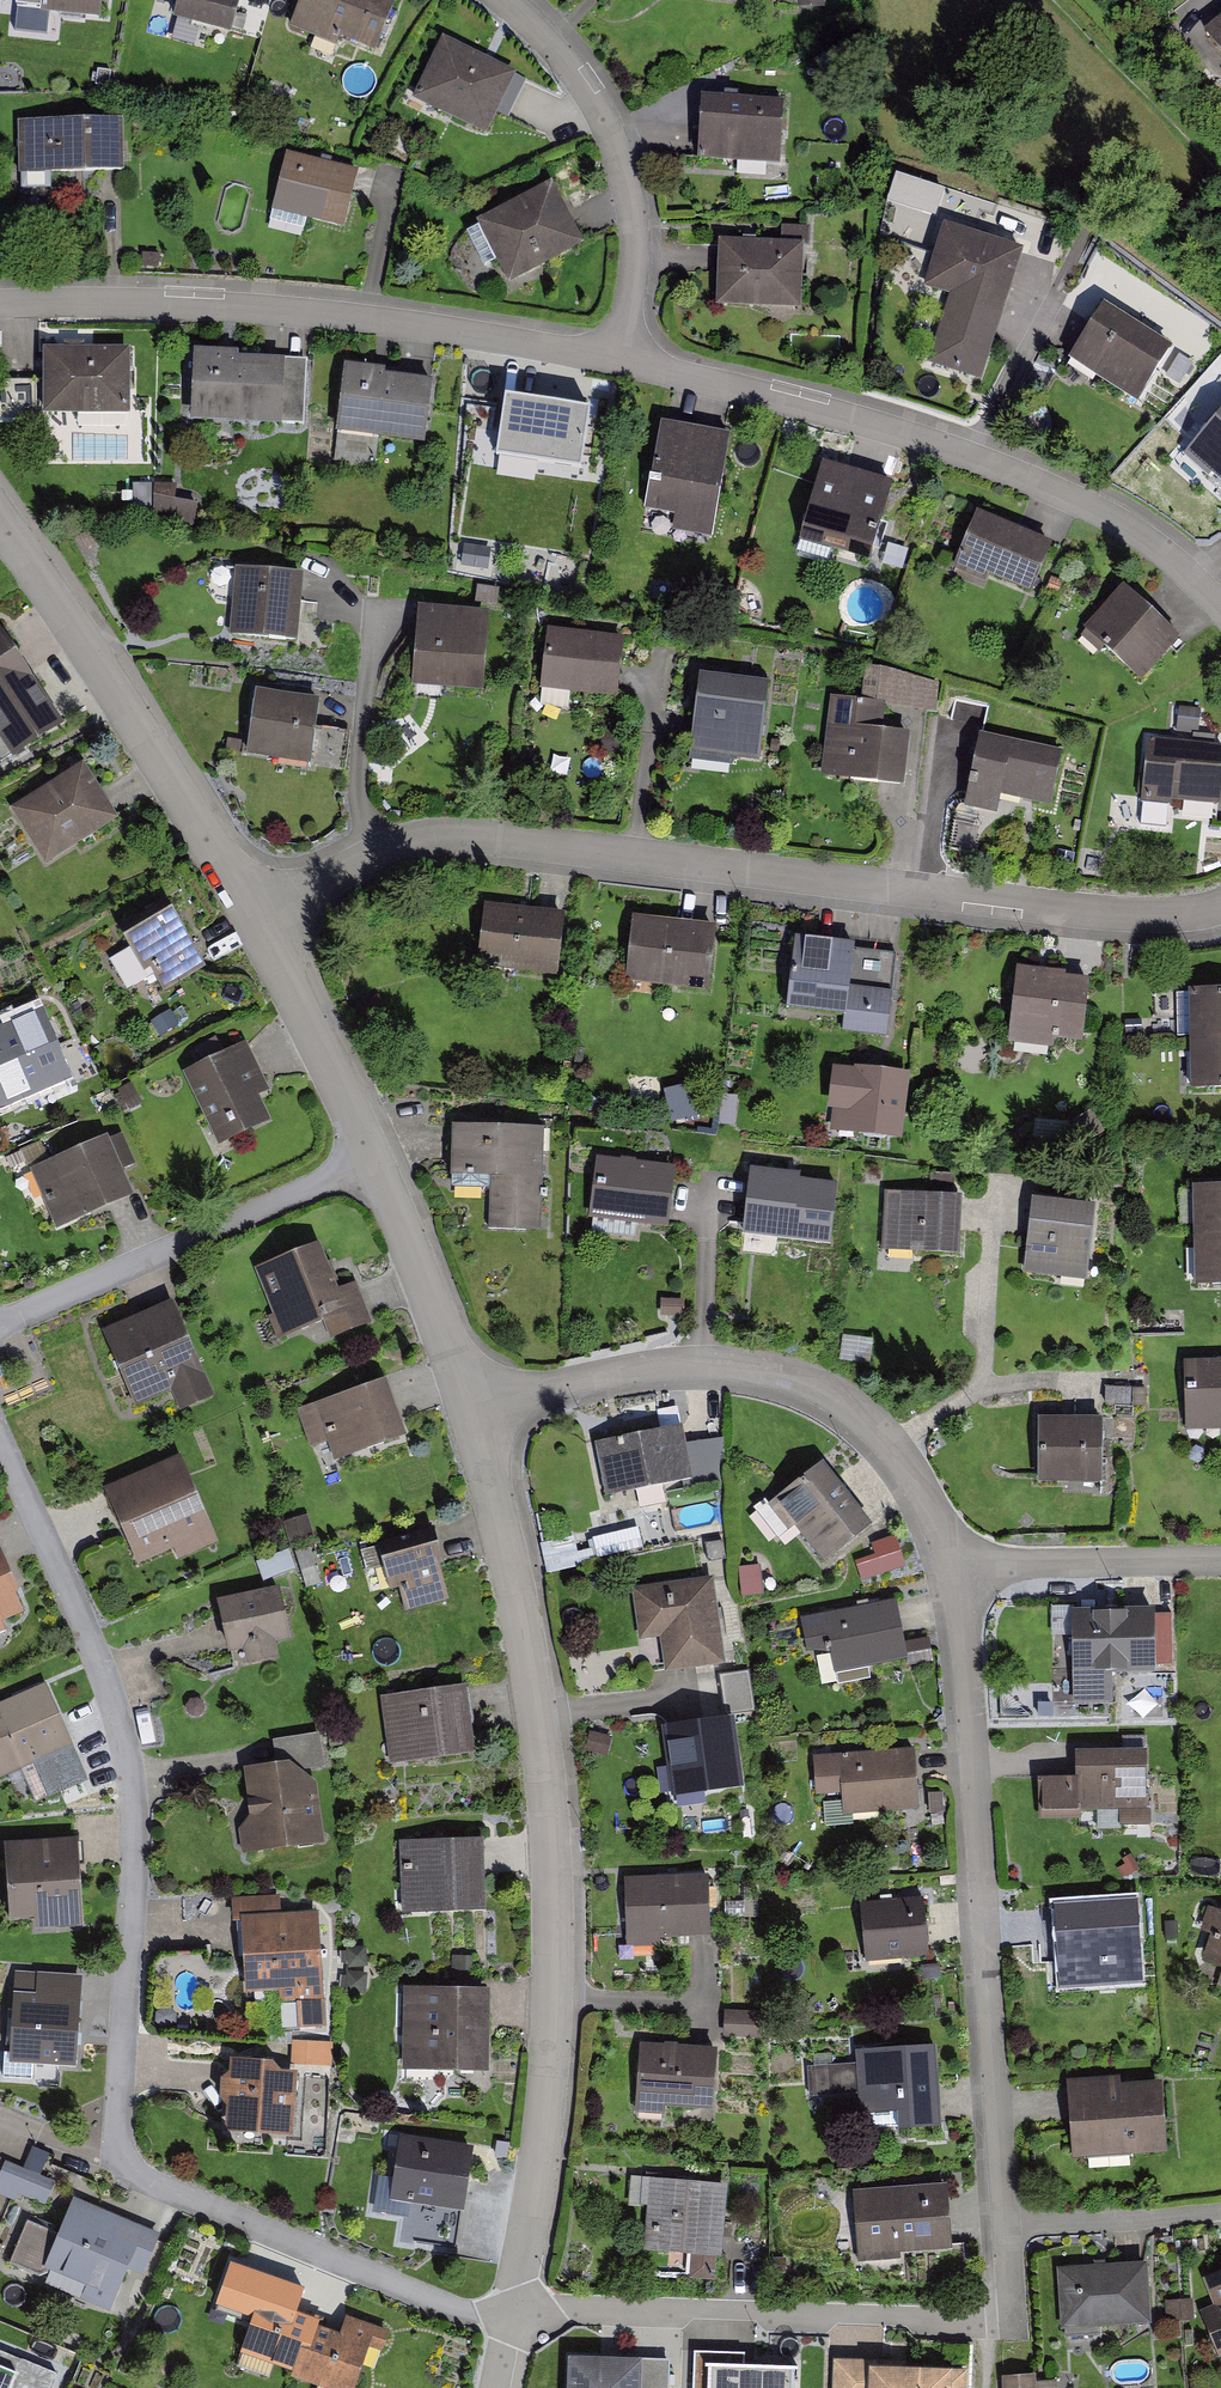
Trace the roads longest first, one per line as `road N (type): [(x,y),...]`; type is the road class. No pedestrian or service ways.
road 1 (residential): [(958,1566),(1011,2311),(992,2324),(512,2314)]
road 2 (residential): [(1220,905),(1133,917),(441,833),(393,843),(295,894),(253,903)]
road 3 (residential): [(512,2314),(547,2093),(552,1829),(511,1559),(472,1410)]
road 4 (residential): [(0,1441),(92,1643),(131,1785),(135,1861),(114,2166)]
road 5 (residential): [(619,357),(980,457),(1123,520),(1193,572),(1220,605)]
road 6 (residential): [(0,305),(278,309),(619,357)]
road 7 (residential): [(472,1410),(646,1368),(714,1365),(798,1382),(884,1438),(931,1507),(958,1566)]
road 8 (residential): [(253,903),(0,521)]
road 9 (residential): [(114,2166),(476,2317),(512,2314)]
road 10 (residential): [(376,1161),(0,1323)]
road 11 (residential): [(502,0),(551,42),(583,85),(624,172),(635,245),(619,357)]
road 12 (residential): [(376,1161),(253,903)]
road 13 (residential): [(472,1410),(376,1161)]
road 14 (residential): [(1220,1561),(958,1566)]
road 15 (residential): [(0,2116),(114,2166)]

